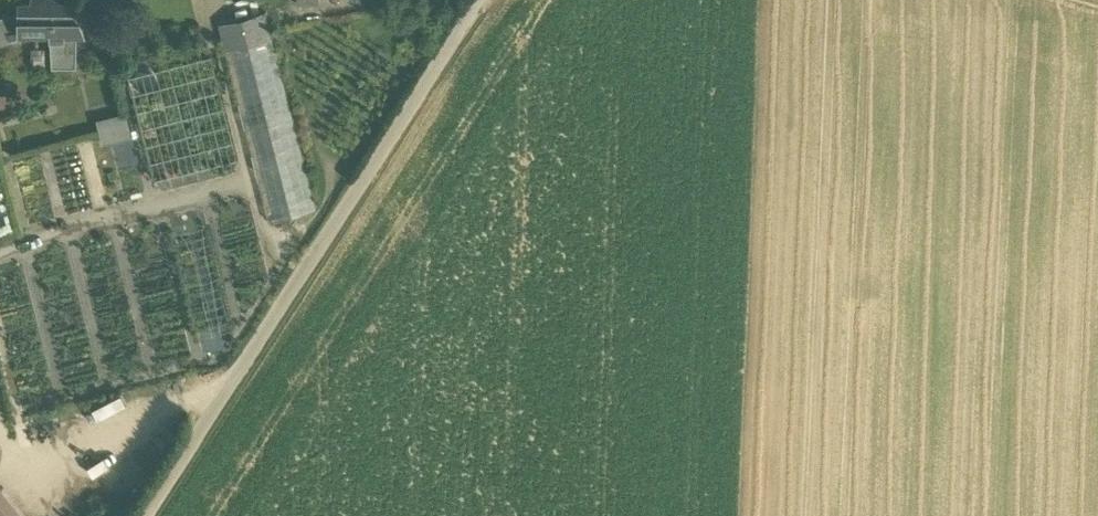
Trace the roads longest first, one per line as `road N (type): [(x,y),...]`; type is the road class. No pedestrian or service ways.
road 1 (track): [(483,0),(144,515)]

